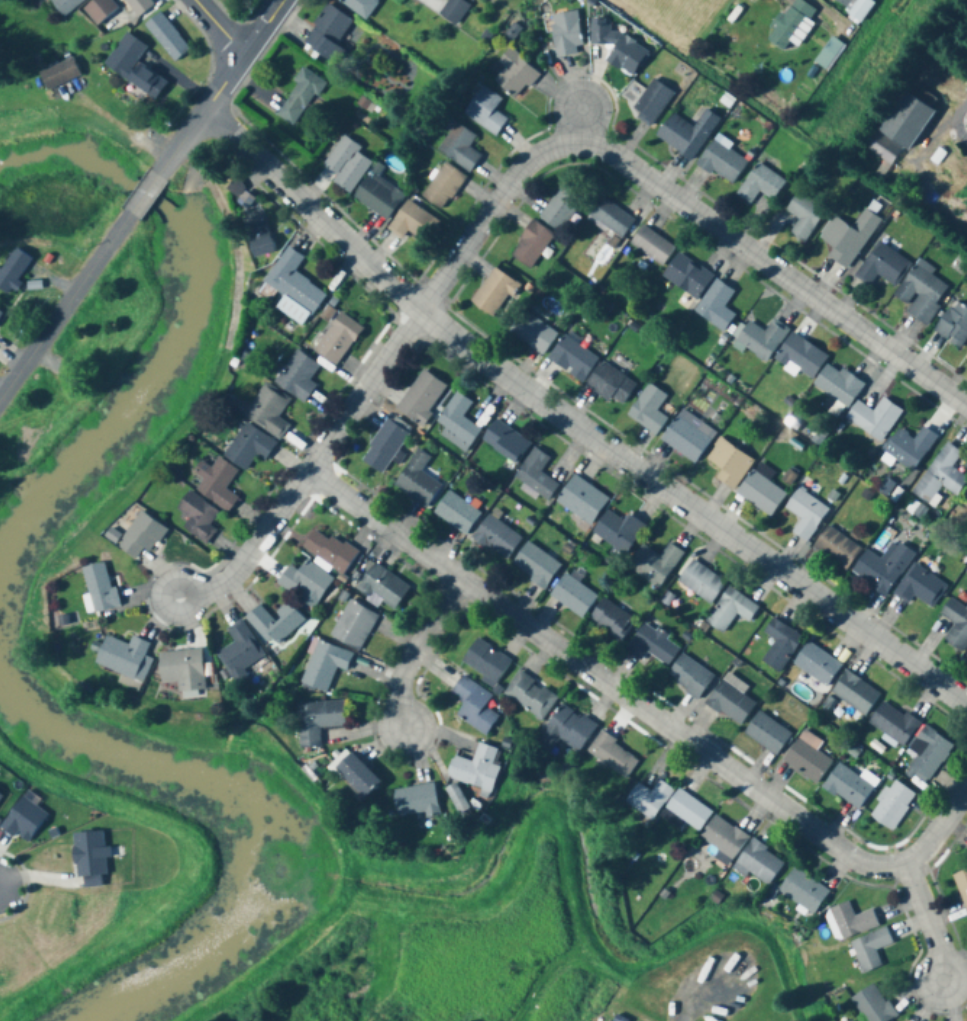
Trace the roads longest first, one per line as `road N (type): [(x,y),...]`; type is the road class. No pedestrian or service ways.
road 1 (residential): [(966,703),(417,314),(211,114)]
road 2 (residential): [(966,406),(589,142),(533,158),(417,314)]
road 3 (residential): [(903,861),(869,866),(841,852),(463,581),(311,490)]
road 4 (residential): [(417,314),(311,490),(234,581),(208,597),(185,597)]
road 5 (residential): [(0,403),(131,218)]
road 6 (residential): [(463,581),(398,686),(405,735)]
road 7 (residential): [(211,114),(286,0)]
road 8 (residential): [(903,861),(940,946),(942,980)]

